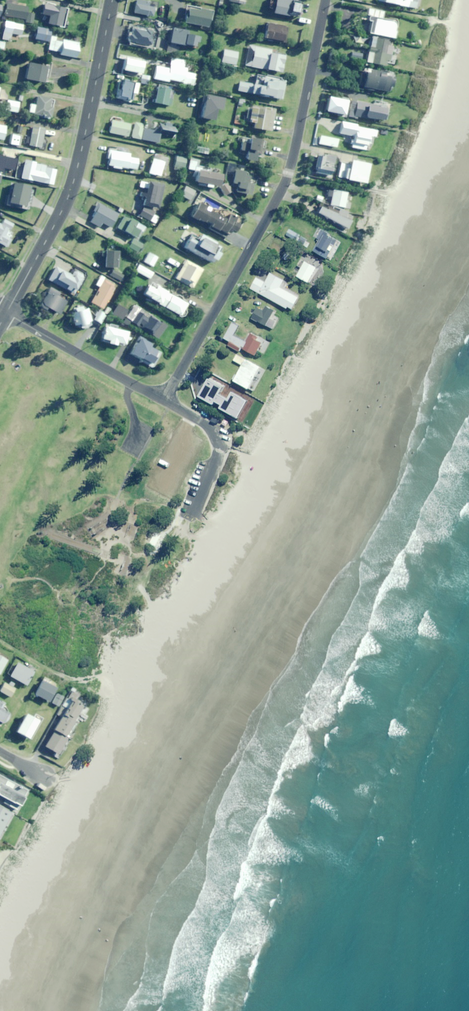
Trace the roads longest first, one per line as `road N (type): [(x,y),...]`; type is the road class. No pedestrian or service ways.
road 1 (unclassified): [(325,0),(288,173),(164,401)]
road 2 (tertiary): [(112,0),(75,179),(6,313)]
road 3 (residential): [(6,313),(164,401)]
road 4 (residential): [(164,401),(210,427),(216,442),(191,520)]

